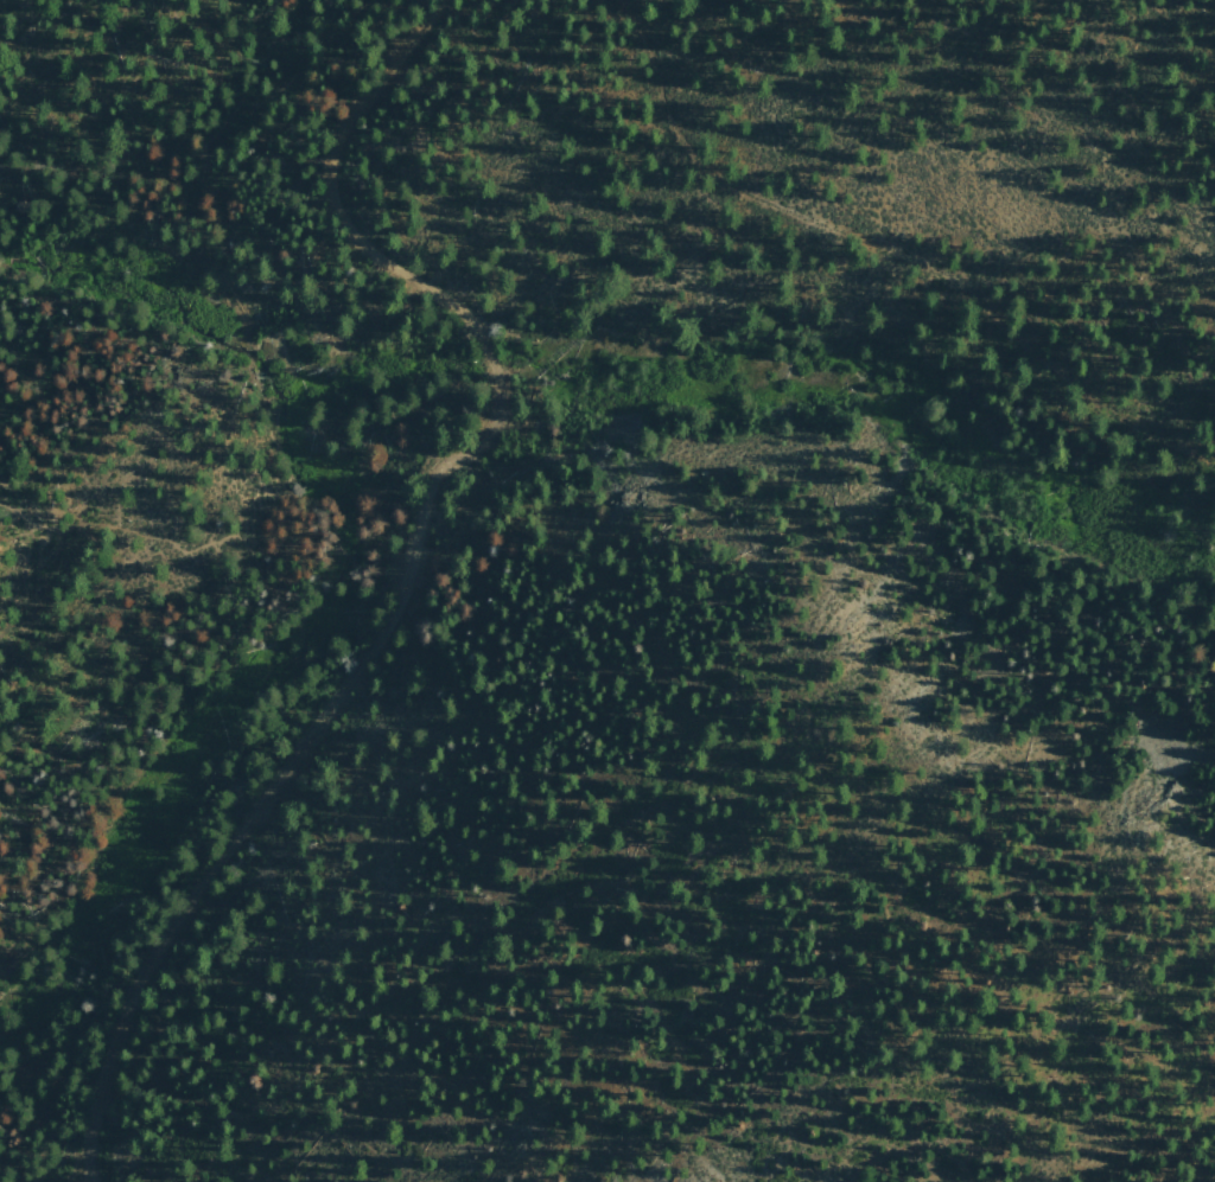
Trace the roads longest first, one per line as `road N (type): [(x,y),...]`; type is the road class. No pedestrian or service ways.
road 1 (track): [(93,1181),(93,1113),(125,1005),(401,619),(433,488),(496,429),(503,402),(497,377),(463,315),(368,253),(341,226),(330,198),(344,130),(442,0)]

